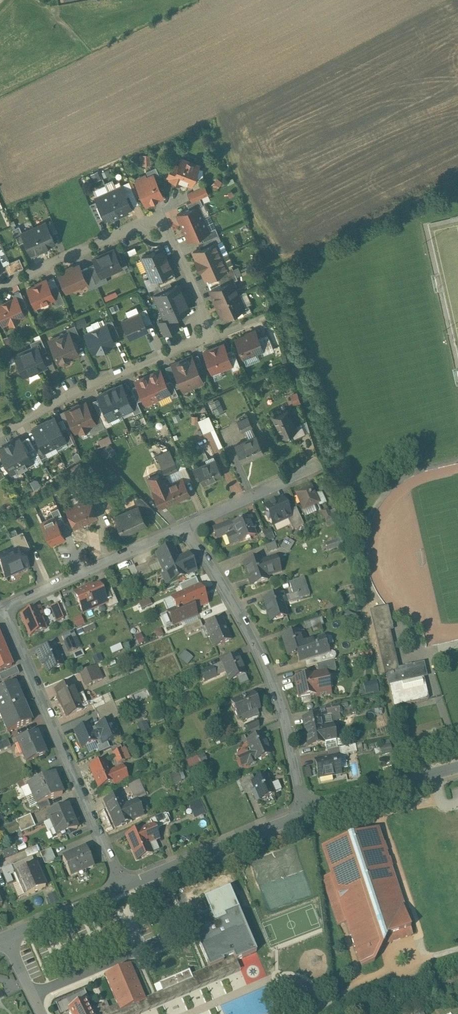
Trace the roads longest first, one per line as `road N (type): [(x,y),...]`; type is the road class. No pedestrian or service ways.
road 1 (residential): [(181,528),(212,565),(267,668),(283,707),(304,814)]
road 2 (residential): [(191,341),(201,304),(161,215),(0,287)]
road 3 (residential): [(122,887),(2,608)]
road 4 (residential): [(0,433),(191,341)]
road 5 (tertiary): [(304,814),(122,887)]
road 6 (residential): [(2,608),(181,528)]
road 7 (tertiary): [(457,767),(304,814)]
road 8 (residential): [(181,528),(316,467)]
road 9 (tertiary): [(122,887),(4,937)]

